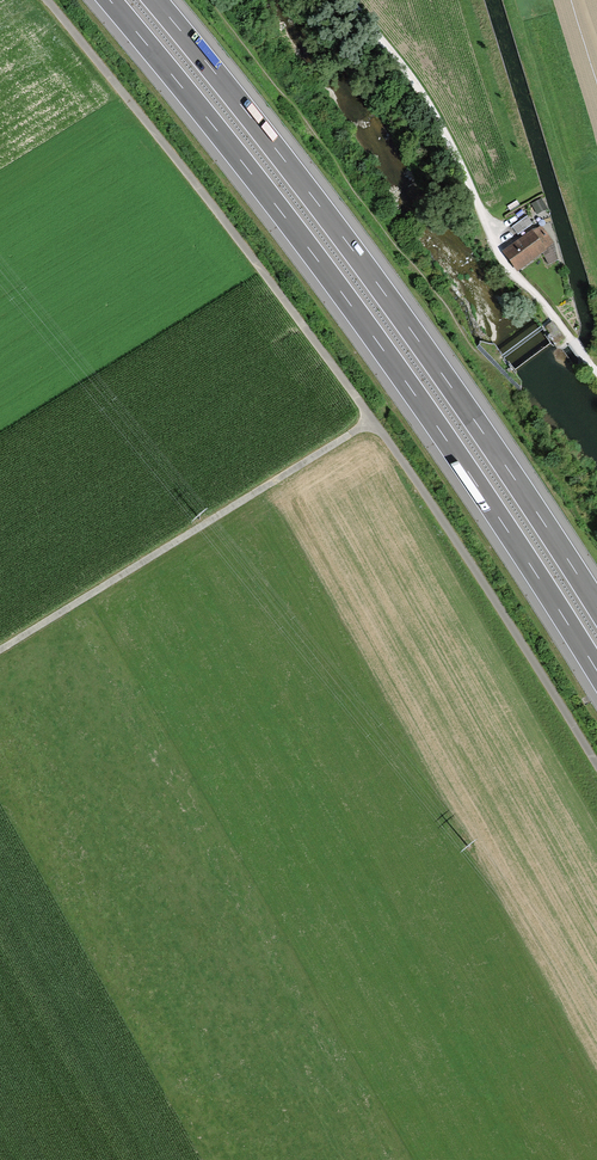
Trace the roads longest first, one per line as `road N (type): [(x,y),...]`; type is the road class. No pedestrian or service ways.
road 1 (track): [(596,769),(374,425),(47,0)]
road 2 (motorway): [(108,0),(447,434),(596,672)]
road 3 (motorway): [(596,606),(472,414),(153,0)]
road 4 (unclassified): [(348,0),(415,83),(505,270),(596,374)]
road 5 (track): [(0,651),(374,425)]

